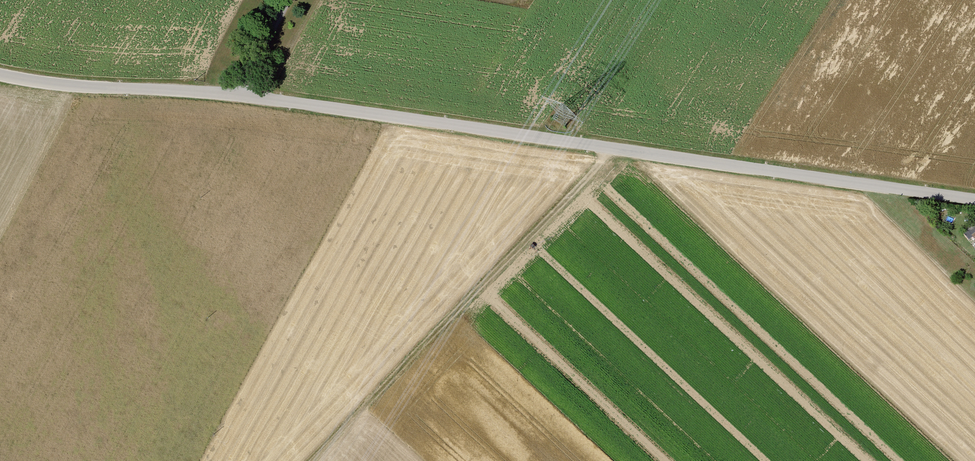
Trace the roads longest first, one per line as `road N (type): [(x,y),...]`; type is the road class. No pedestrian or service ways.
road 1 (unclassified): [(0,74),(235,94),(974,200)]
road 2 (track): [(606,148),(599,164),(313,460)]

